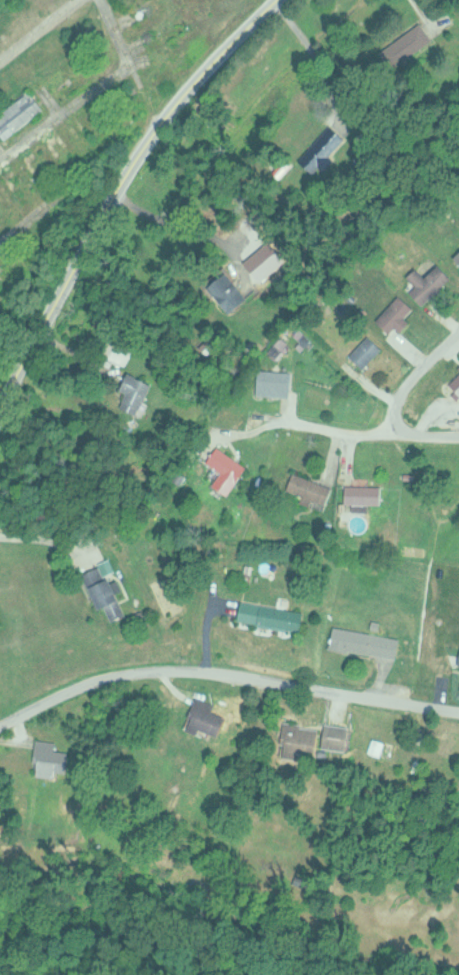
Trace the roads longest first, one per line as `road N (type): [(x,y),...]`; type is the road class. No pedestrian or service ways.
road 1 (residential): [(277,0),(158,125),(106,200),(0,408)]
road 2 (residential): [(458,707),(185,668),(97,675),(0,720)]
road 3 (residential): [(458,340),(380,427),(301,418)]

